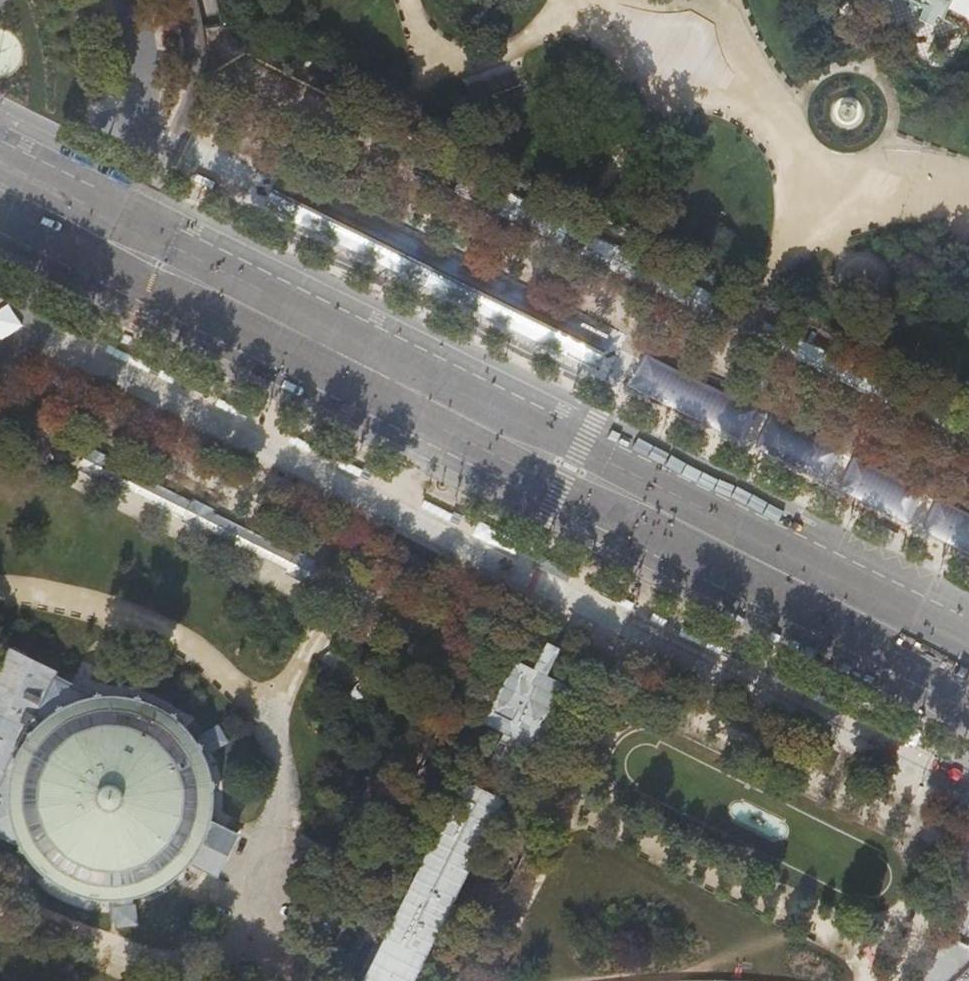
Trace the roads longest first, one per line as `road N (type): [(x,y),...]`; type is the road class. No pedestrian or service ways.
road 1 (primary): [(968,666),(0,190)]

